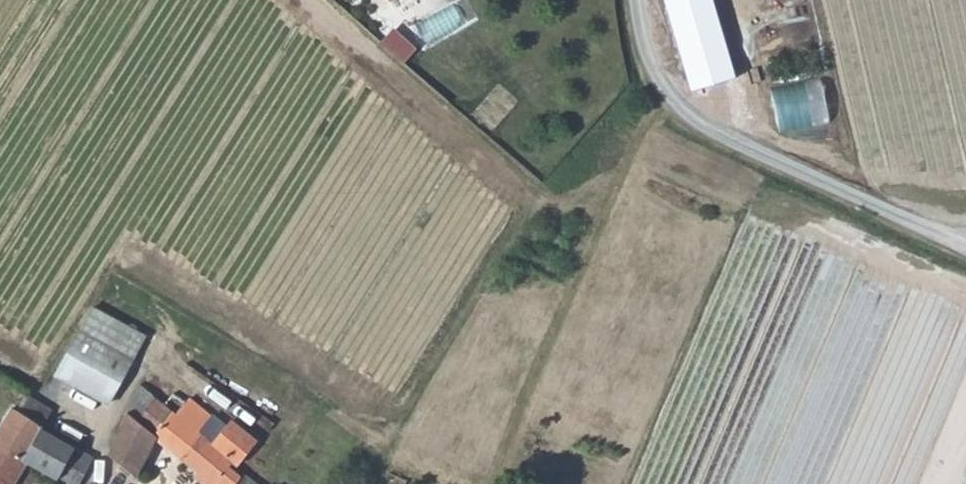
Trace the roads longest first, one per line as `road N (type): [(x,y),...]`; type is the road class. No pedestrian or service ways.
road 1 (track): [(634,0),(641,48),(662,100),(714,138),(965,254)]

